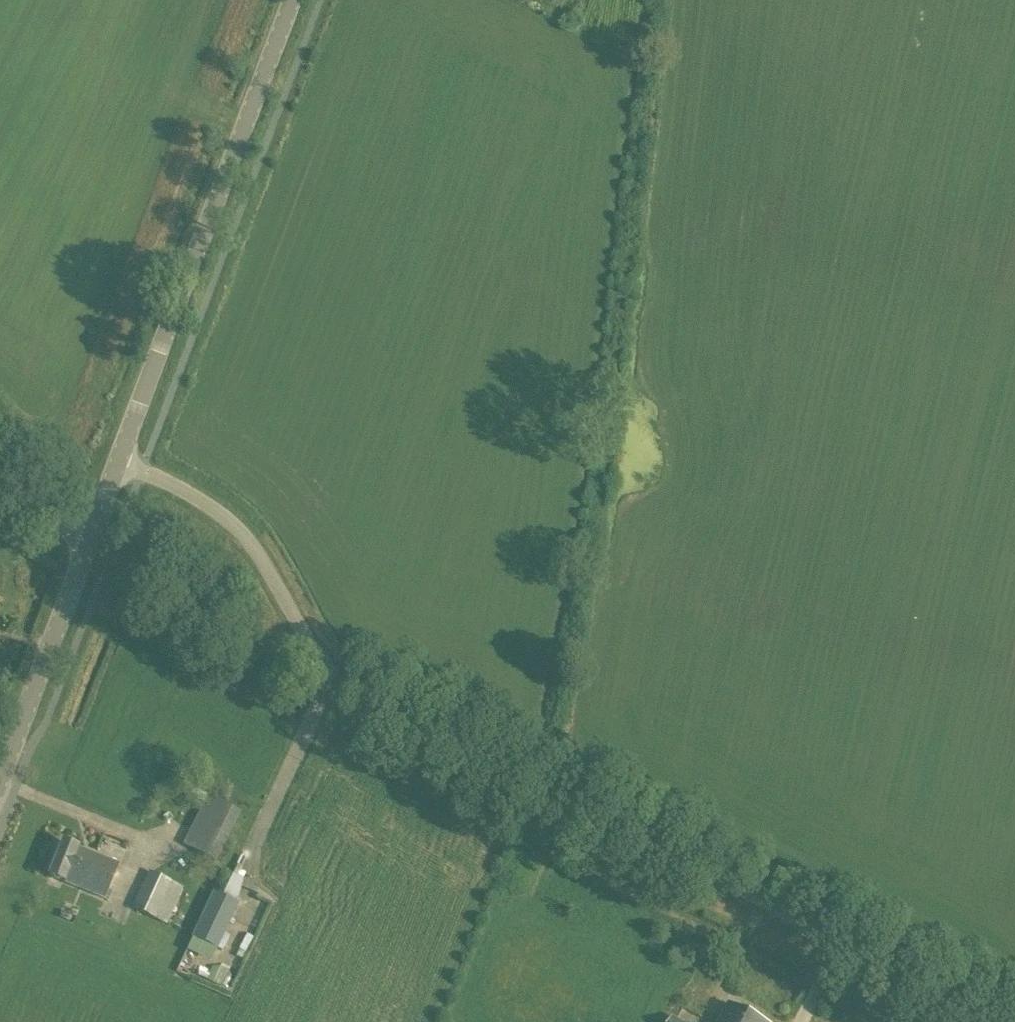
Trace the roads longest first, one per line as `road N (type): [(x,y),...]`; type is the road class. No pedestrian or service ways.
road 1 (unclassified): [(996,1021),(337,676),(236,526),(122,457)]
road 2 (tertiary): [(122,457),(290,0)]
road 3 (tertiary): [(0,772),(88,542)]

